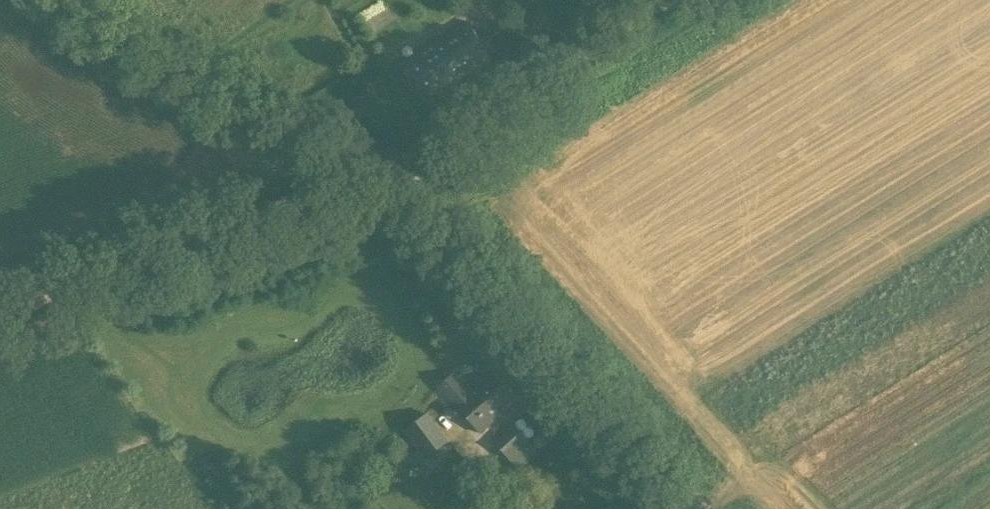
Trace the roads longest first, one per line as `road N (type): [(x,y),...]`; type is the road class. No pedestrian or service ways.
road 1 (unclassified): [(703,508),(389,171)]
road 2 (track): [(389,171),(0,314)]
road 3 (unclassified): [(389,171),(83,0)]
road 4 (unclassified): [(389,171),(665,0)]

